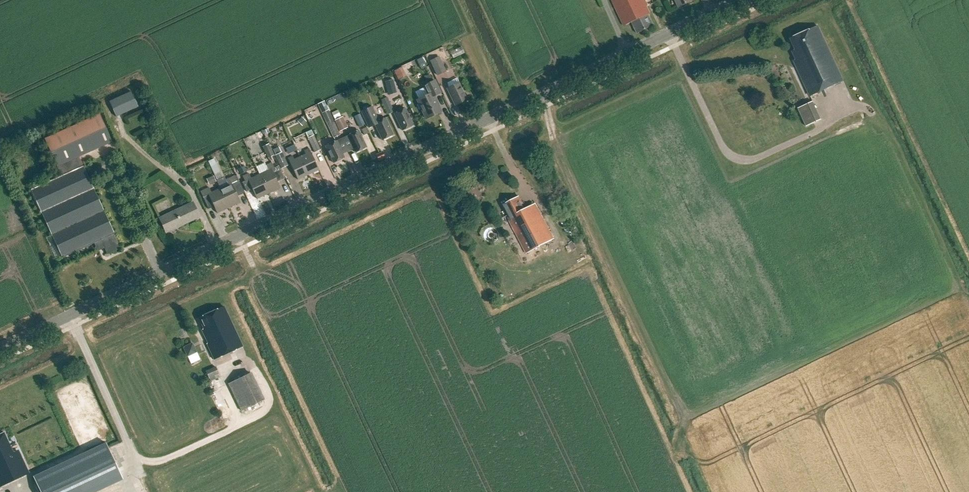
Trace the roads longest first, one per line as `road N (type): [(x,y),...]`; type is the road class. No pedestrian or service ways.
road 1 (tertiary): [(0,347),(741,0)]
road 2 (track): [(505,111),(457,0)]

